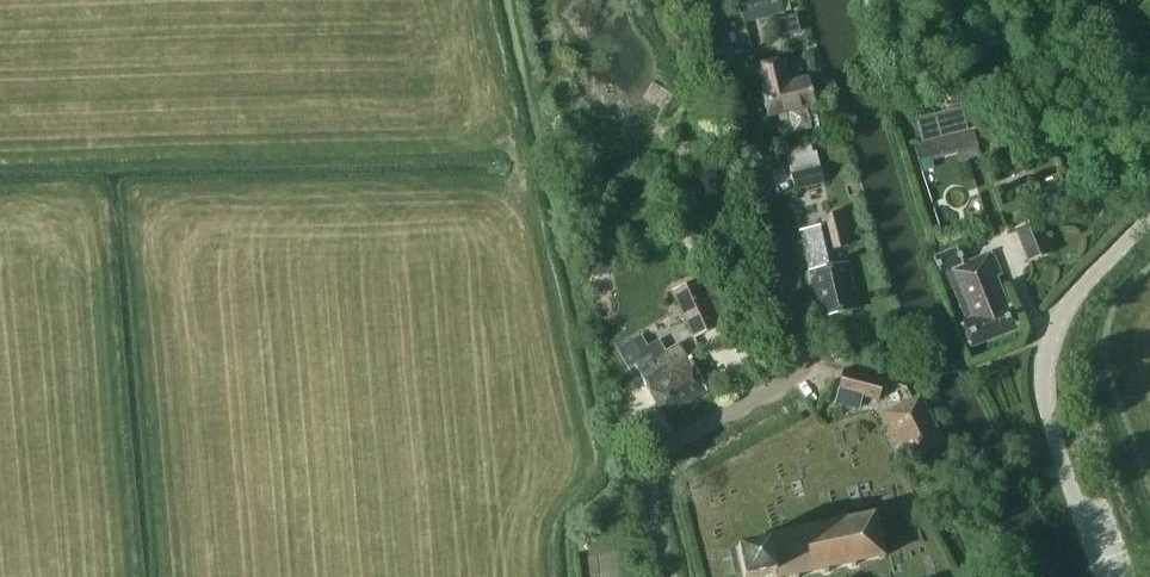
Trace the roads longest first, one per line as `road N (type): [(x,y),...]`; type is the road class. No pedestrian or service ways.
road 1 (residential): [(670,576),(650,482),(656,459),(796,374),(807,356),(762,165),(711,0)]
road 2 (tertiary): [(1105,576),(1051,423),(1047,355),(1069,303),(1149,217)]

